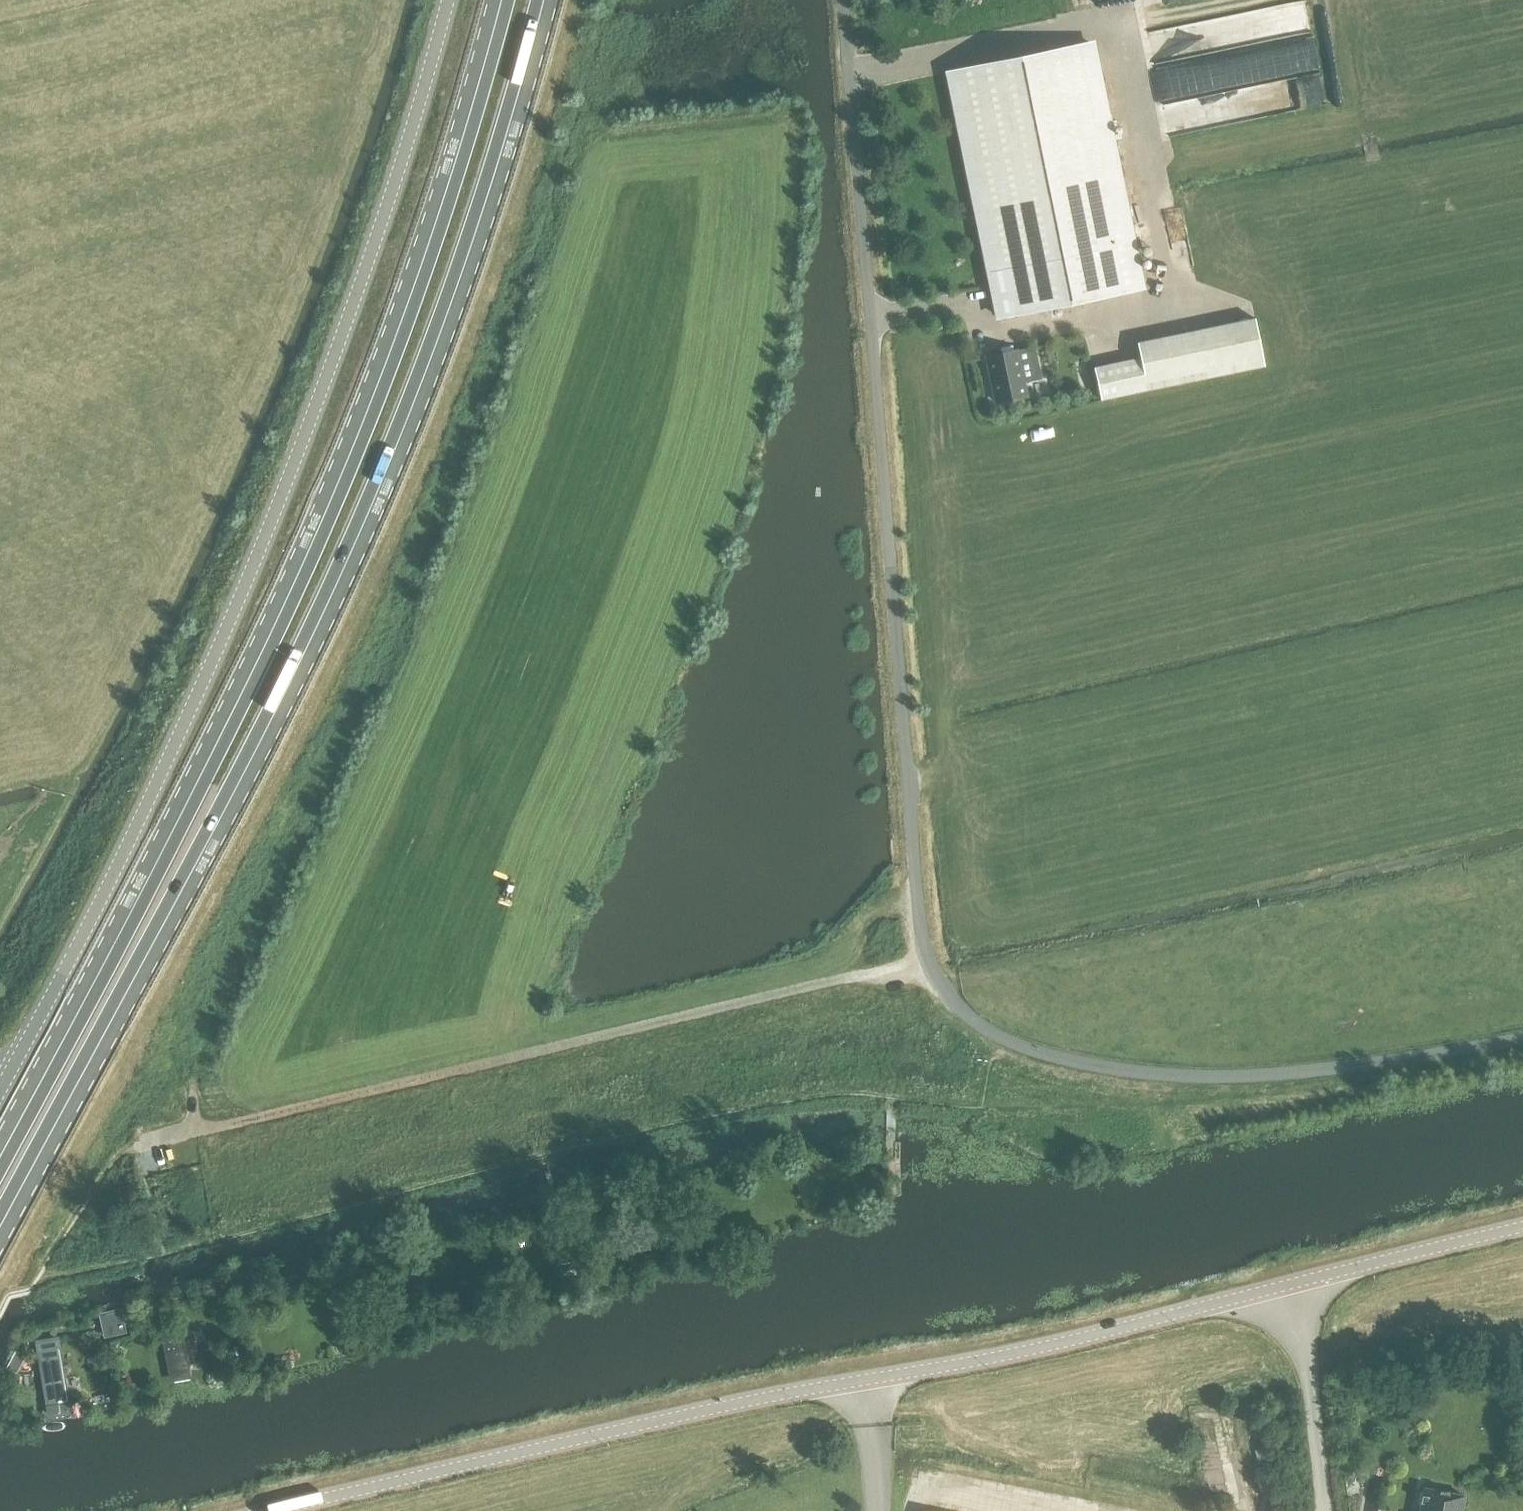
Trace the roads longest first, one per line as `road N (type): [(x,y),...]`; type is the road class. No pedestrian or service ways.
road 1 (primary): [(0,1226),(348,563),(468,256),(542,0)]
road 2 (unclassified): [(1221,1077),(1115,1069),(1000,1038),(945,992),(925,958),(841,0)]
road 3 (tertiary): [(273,1510),(678,1415),(1081,1339),(1522,1226)]
road 4 (primary): [(499,0),(427,250),(354,442),(273,628),(0,1156)]
road 5 (unclassified): [(0,1090),(114,873),(260,548),(378,229),(447,0)]
road 6 (track): [(143,1144),(925,958)]
road 7 (unclassified): [(1221,1077),(1393,1062),(1522,1037)]

